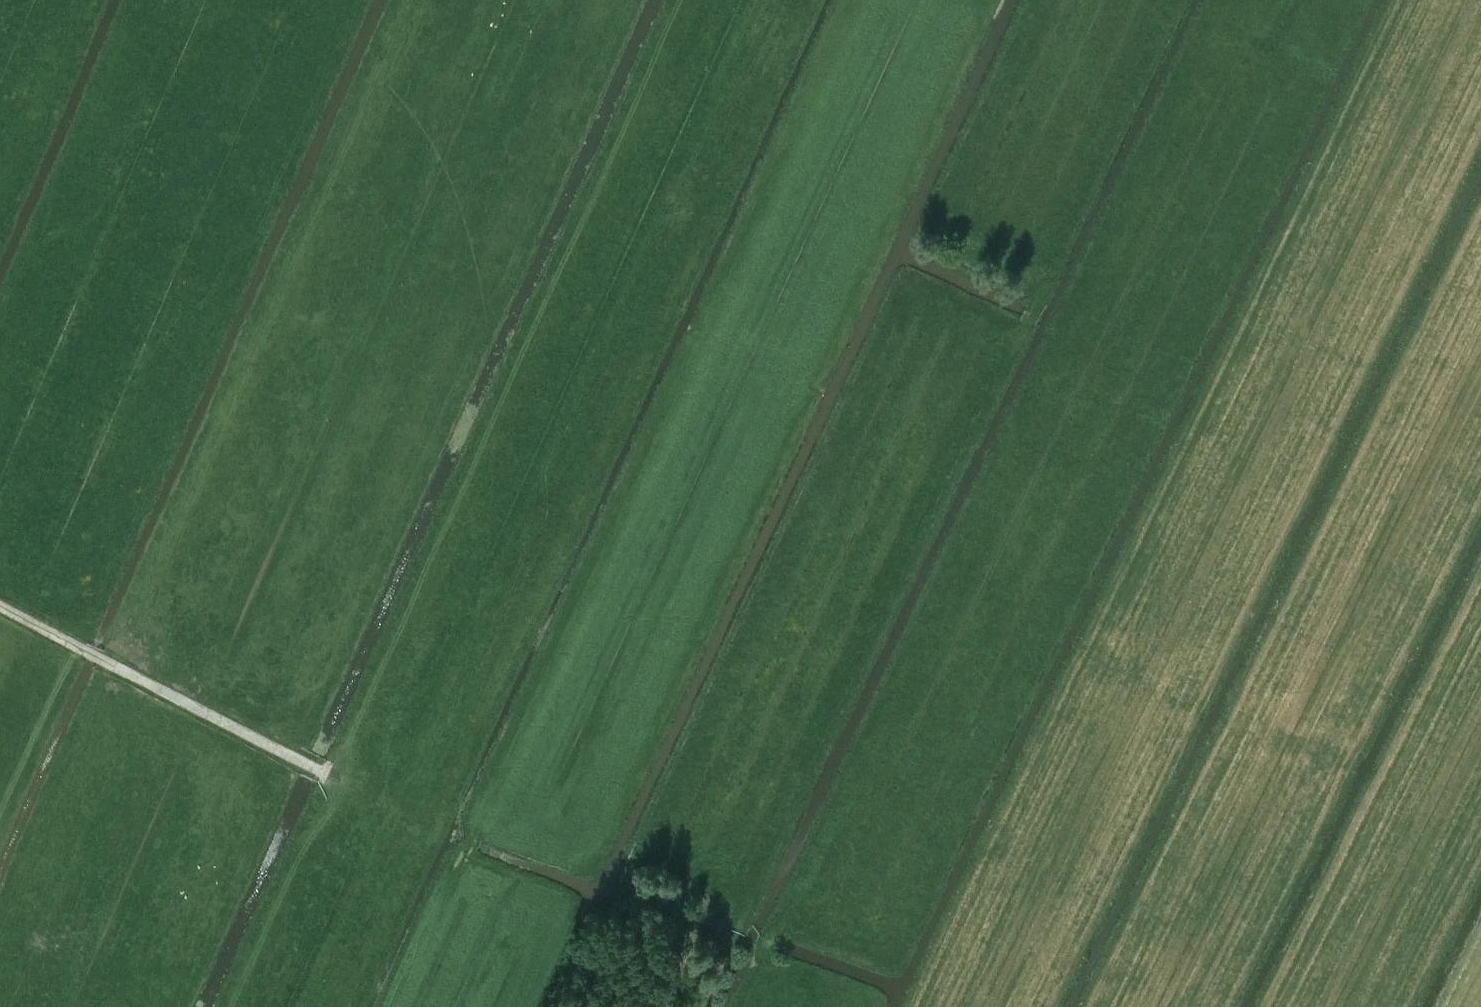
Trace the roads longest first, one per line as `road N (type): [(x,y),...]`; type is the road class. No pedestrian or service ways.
road 1 (track): [(340,768),(0,593)]

